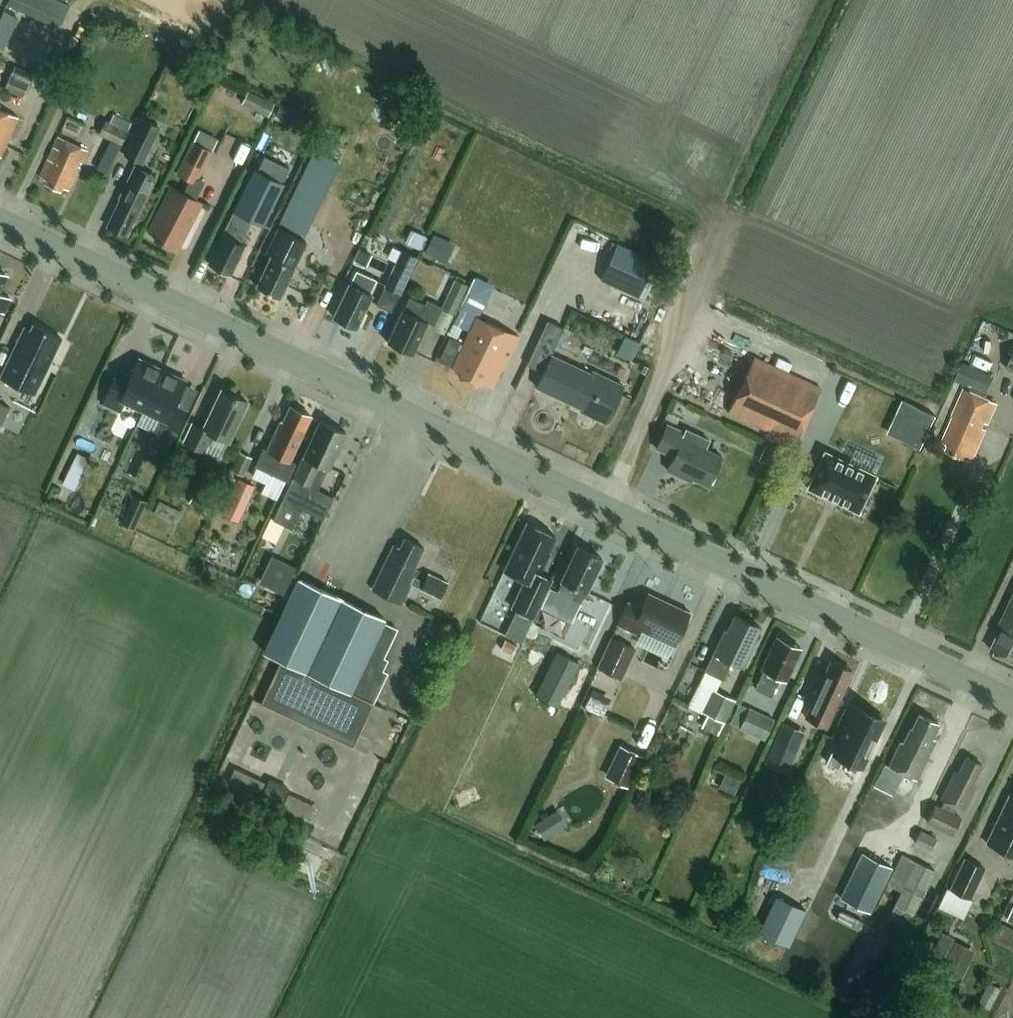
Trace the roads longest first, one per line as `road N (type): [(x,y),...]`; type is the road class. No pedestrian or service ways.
road 1 (primary): [(1012,703),(0,220)]

